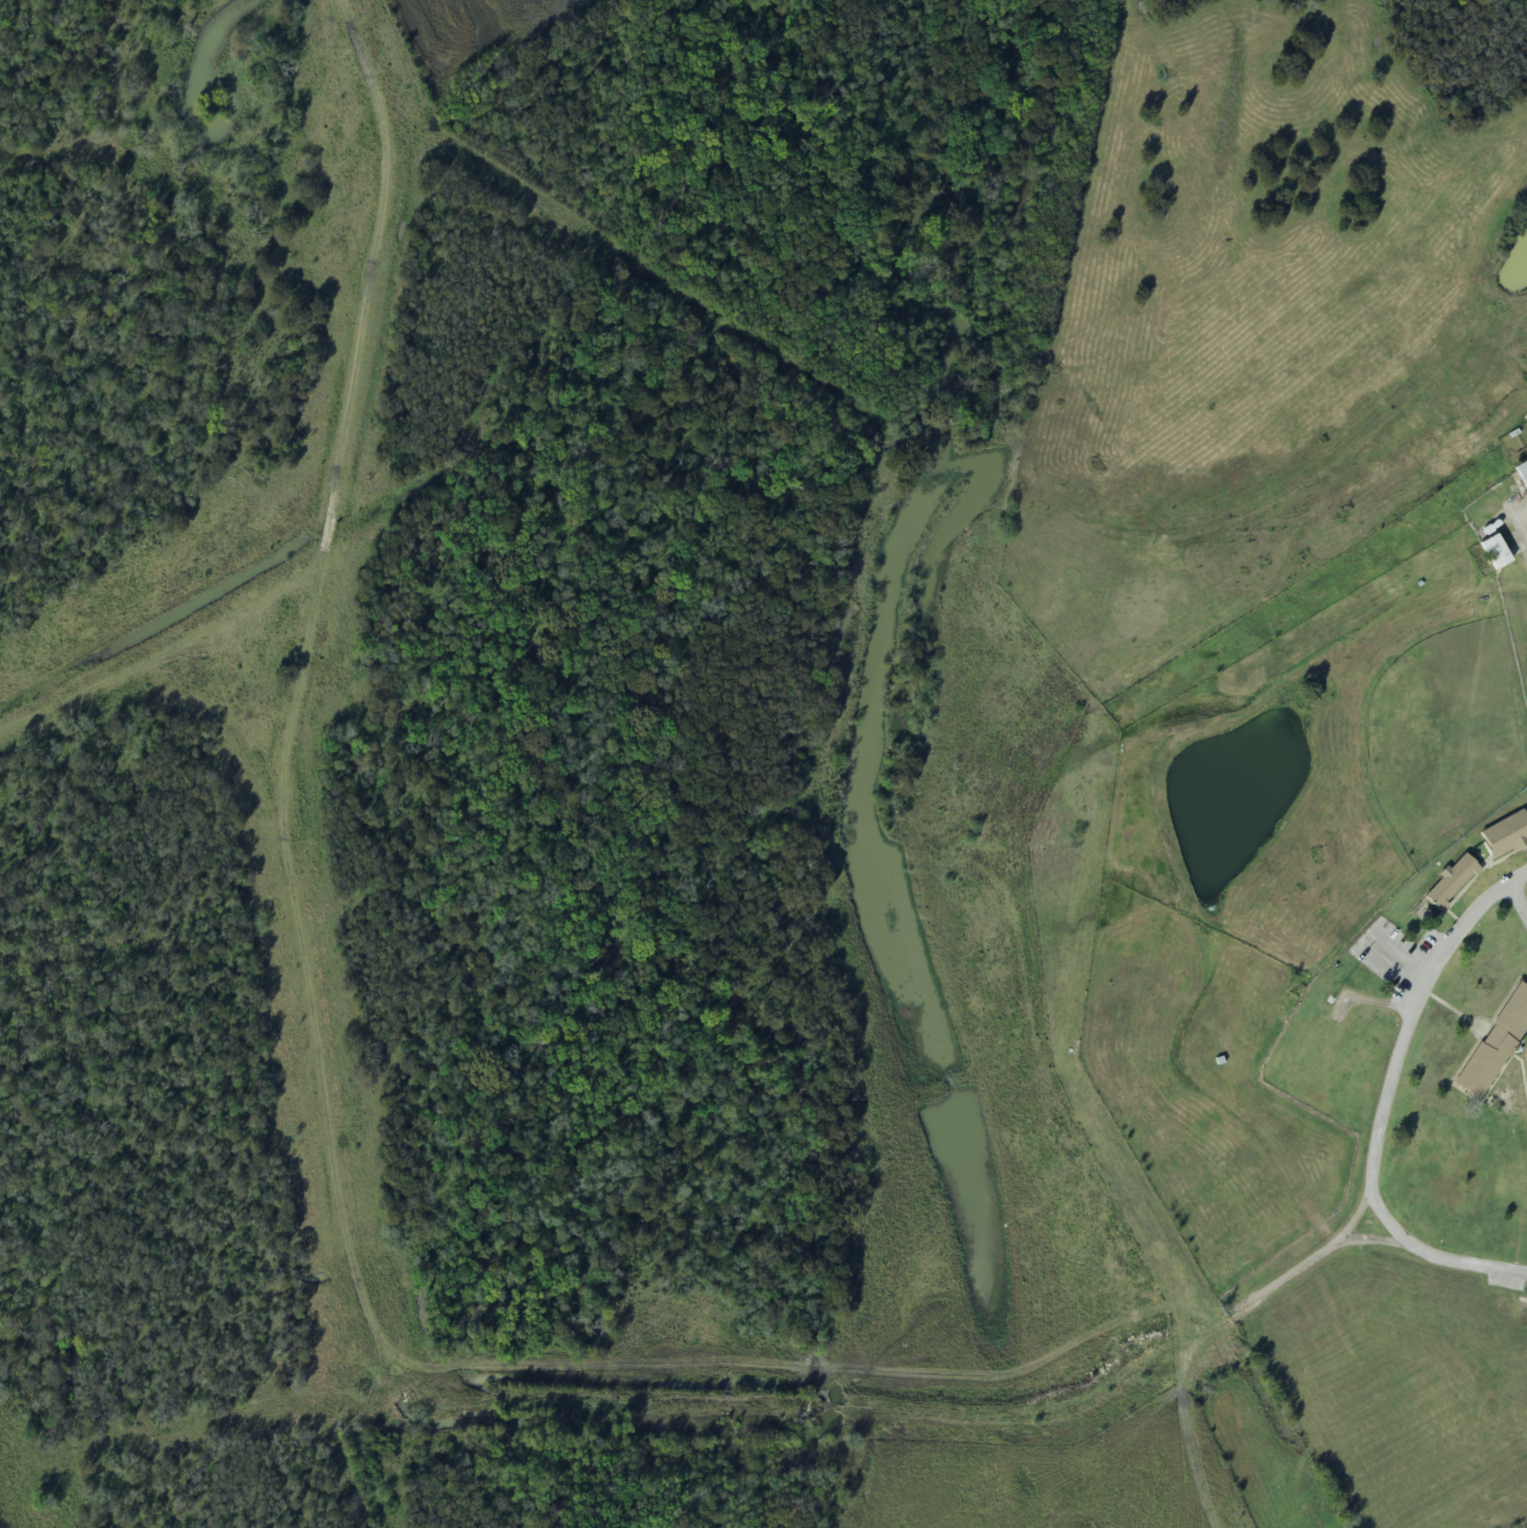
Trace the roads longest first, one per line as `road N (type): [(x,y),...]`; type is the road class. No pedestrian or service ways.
road 1 (residential): [(1526,888),(1487,914),(1447,970),(1383,1182),(1415,1238),(1450,1262),(1526,1275)]

